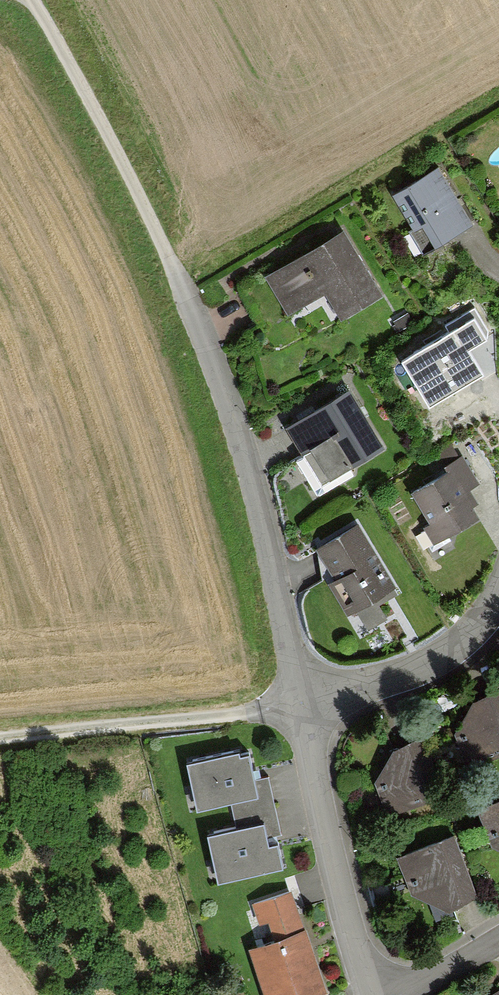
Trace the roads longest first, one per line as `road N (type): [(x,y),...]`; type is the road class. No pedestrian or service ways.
road 1 (residential): [(190,295),(305,697)]
road 2 (track): [(29,0),(190,295)]
road 3 (track): [(305,697),(272,712),(213,721),(0,743)]
road 4 (residential): [(305,697),(324,822),(369,994)]
road 5 (residential): [(498,589),(486,615),(421,660),(305,697)]
road 6 (residential): [(390,994),(498,939)]

